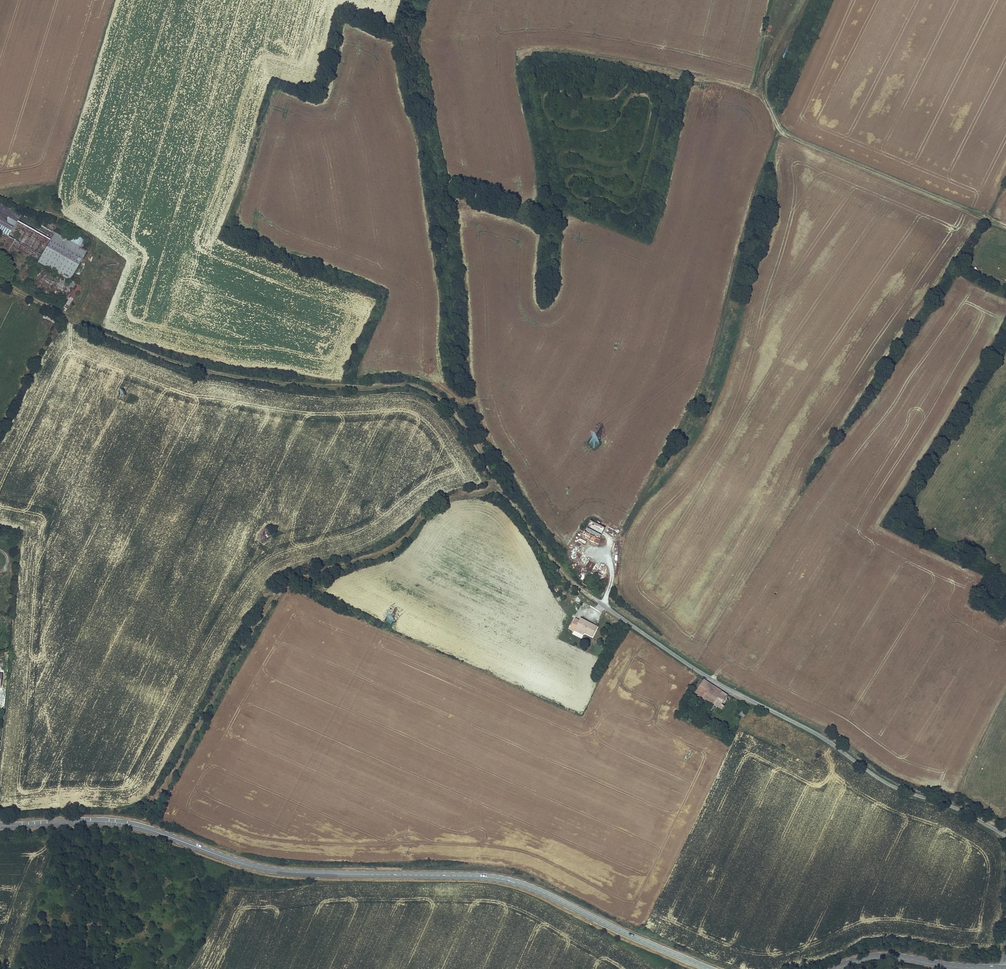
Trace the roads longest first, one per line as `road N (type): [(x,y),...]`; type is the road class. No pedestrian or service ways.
road 1 (tertiary): [(0,826),(127,824),(283,872),(499,879),(708,968)]
road 2 (track): [(139,826),(273,594),(295,579),(390,550),(442,500),(499,486)]
road 3 (track): [(603,604),(612,544),(708,366),(756,192),(783,132)]
road 4 (track): [(0,281),(81,324),(210,372),(423,389),(469,434)]
road 5 (unclassified): [(1005,836),(877,777),(810,730),(720,686),(576,585)]
road 6 (track): [(469,434),(440,181),(410,44),(416,0)]
road 7 (track): [(761,97),(640,63),(517,49)]
road 8 (track): [(1005,226),(783,132)]
road 9 (track): [(72,320),(90,295),(91,237),(65,218),(0,197)]
road 10 (tertiary): [(833,968),(882,956),(1003,968)]
road 11 (track): [(576,585),(499,486)]

